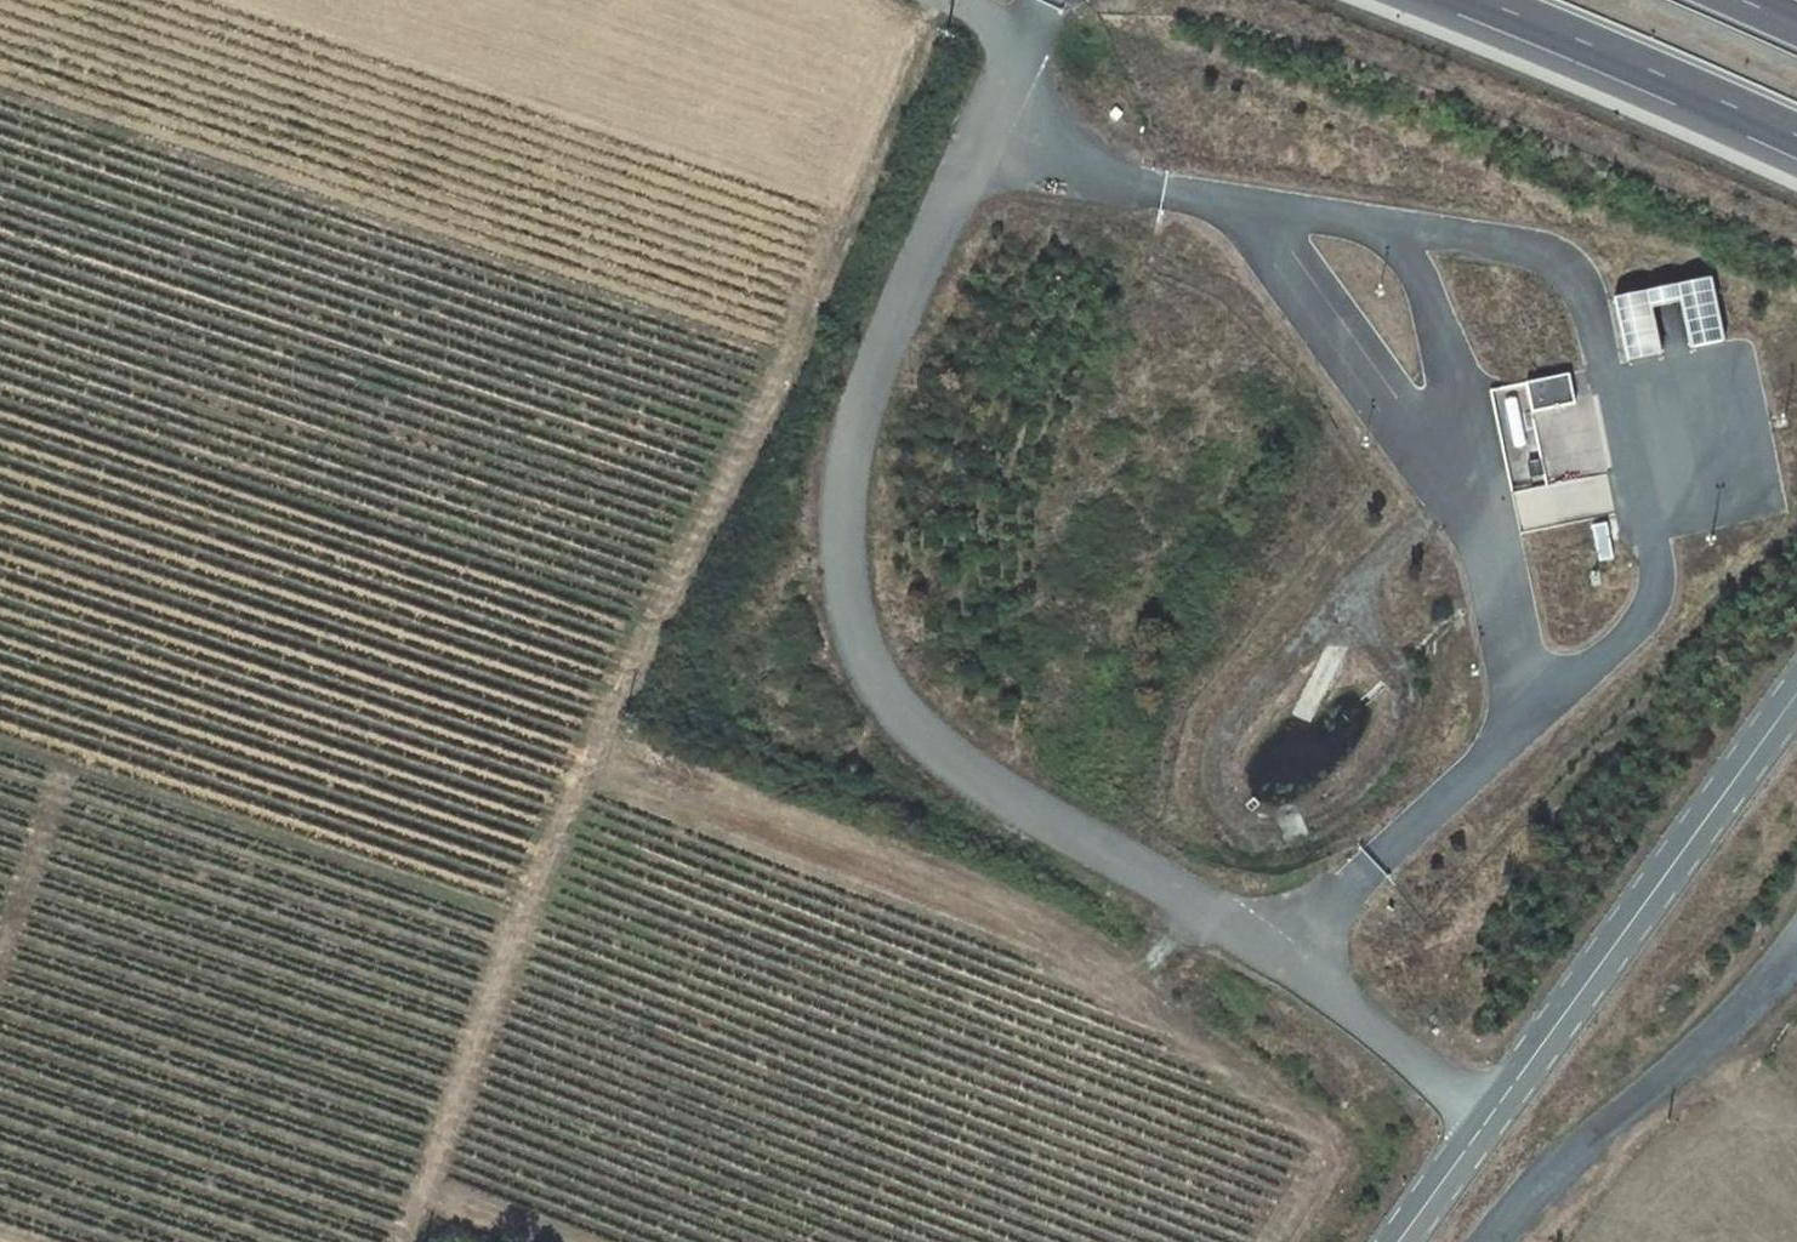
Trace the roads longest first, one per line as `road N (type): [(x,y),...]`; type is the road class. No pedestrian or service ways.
road 1 (unclassified): [(948,0),(1018,45),(874,383),(846,493),(848,588),(878,681),(927,744),(1275,956),(1488,1120)]
road 2 (tertiary): [(1796,698),(1488,1120)]
road 3 (unclassified): [(1492,1241),(1570,1155),(1731,1019),(1796,946)]
road 4 (motorway): [(1490,0),(1796,131)]
road 5 (tertiary): [(1488,1120),(1400,1241)]

